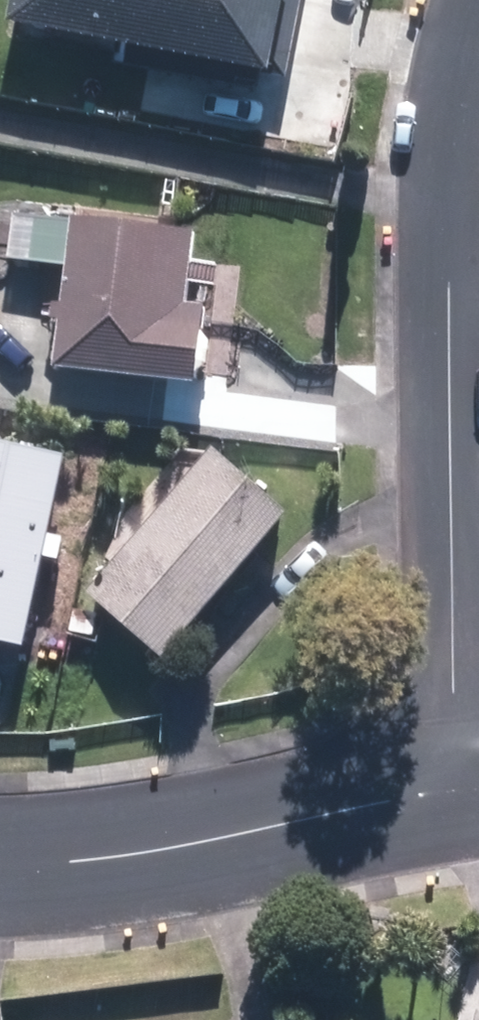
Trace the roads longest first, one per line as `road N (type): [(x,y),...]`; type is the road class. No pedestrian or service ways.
road 1 (residential): [(478,62),(457,173),(460,782)]
road 2 (residential): [(460,782),(100,860),(0,864)]

